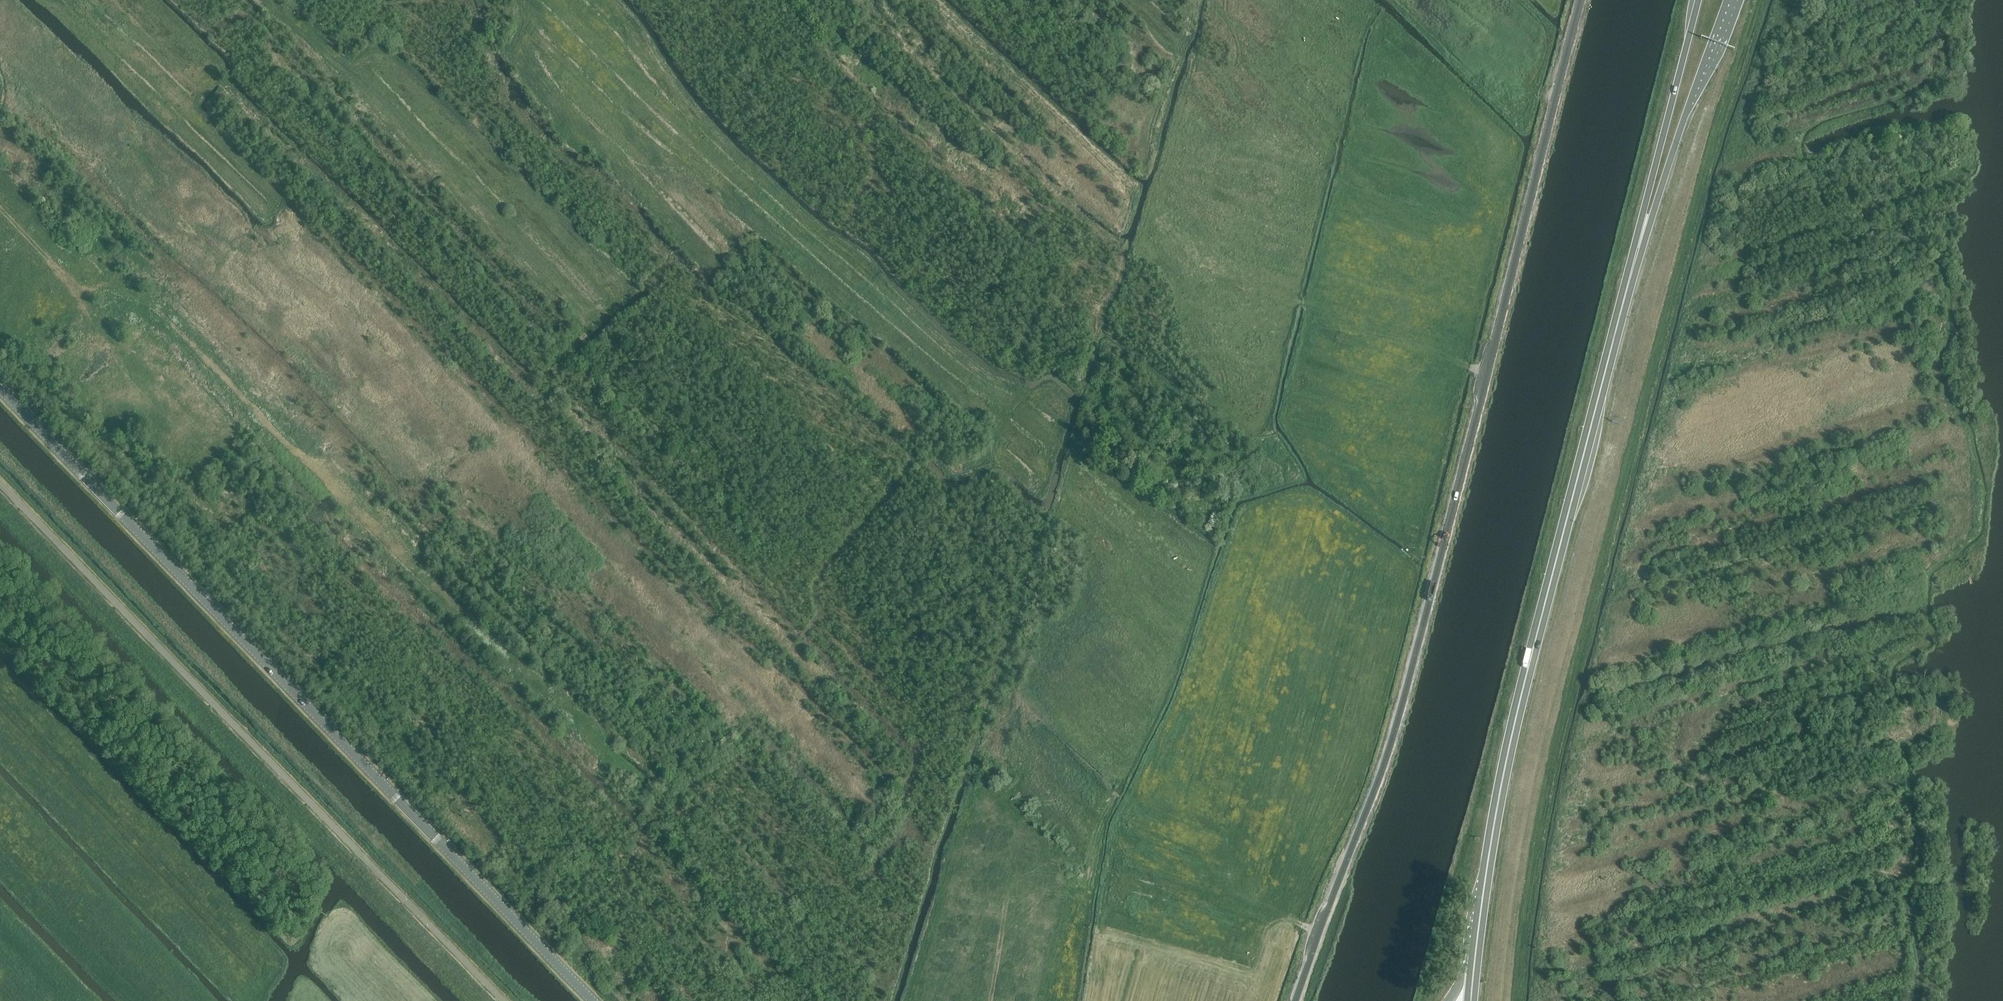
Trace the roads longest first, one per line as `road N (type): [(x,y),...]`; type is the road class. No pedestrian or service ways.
road 1 (unclassified): [(1298,1000),(1392,741),(1582,0)]
road 2 (tertiary): [(594,1000),(0,390)]
road 3 (trunk): [(1471,1000),(1512,735),(1645,225)]
road 4 (trunk): [(1645,225),(1735,0)]
road 5 (trunk): [(1700,0),(1645,225)]

